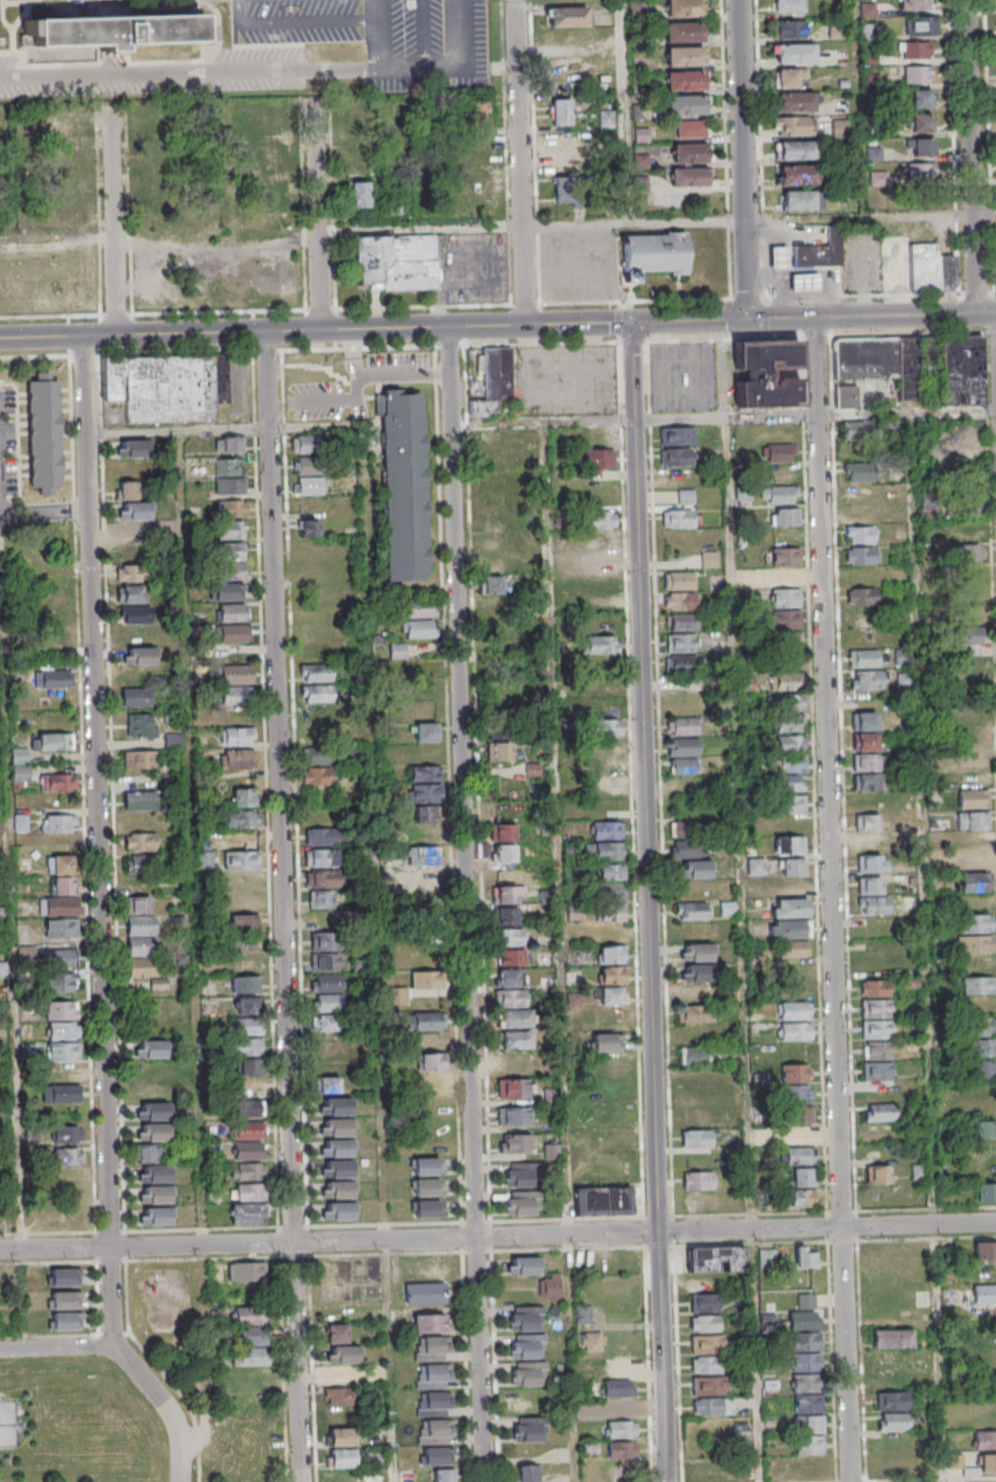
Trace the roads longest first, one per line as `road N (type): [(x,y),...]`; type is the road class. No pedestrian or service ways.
road 1 (residential): [(853,1481),(819,317)]
road 2 (tertiary): [(662,1481),(635,323)]
road 3 (residential): [(487,1481),(452,327)]
road 4 (residential): [(299,1481),(272,332)]
road 5 (residential): [(111,1352),(82,336)]
road 6 (residential): [(995,1225),(0,1250)]
road 7 (tertiary): [(635,323),(0,338)]
road 8 (residential): [(531,325),(516,1)]
road 9 (residential): [(751,319),(742,0)]
road 10 (residential): [(978,313),(970,0)]
road 11 (tertiary): [(995,313),(751,319)]
road 12 (residential): [(320,331),(314,99)]
road 13 (residential): [(116,336),(111,112)]
road 14 (residential): [(178,1481),(171,1420),(111,1352)]

